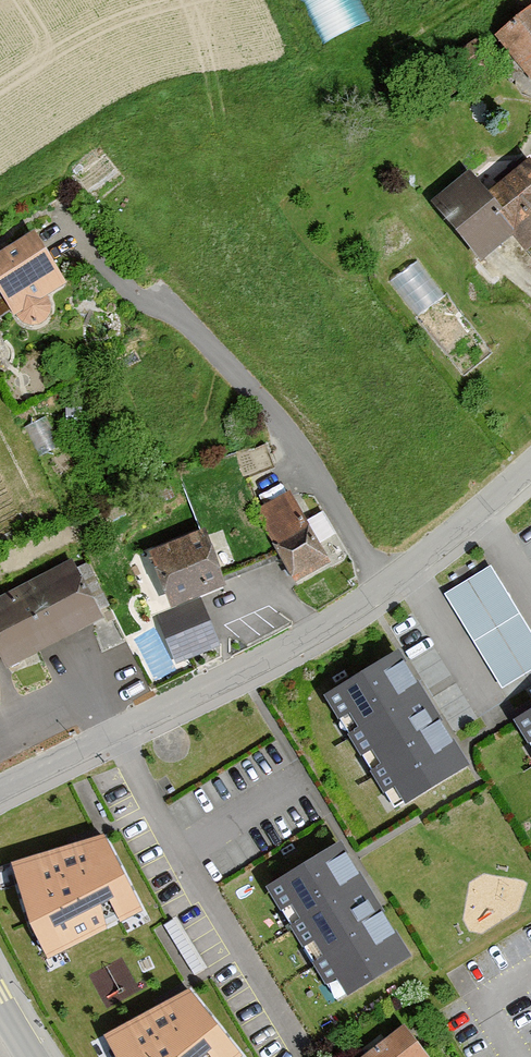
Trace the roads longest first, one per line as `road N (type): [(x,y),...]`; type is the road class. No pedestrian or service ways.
road 1 (residential): [(0,790),(385,588),(530,461)]

